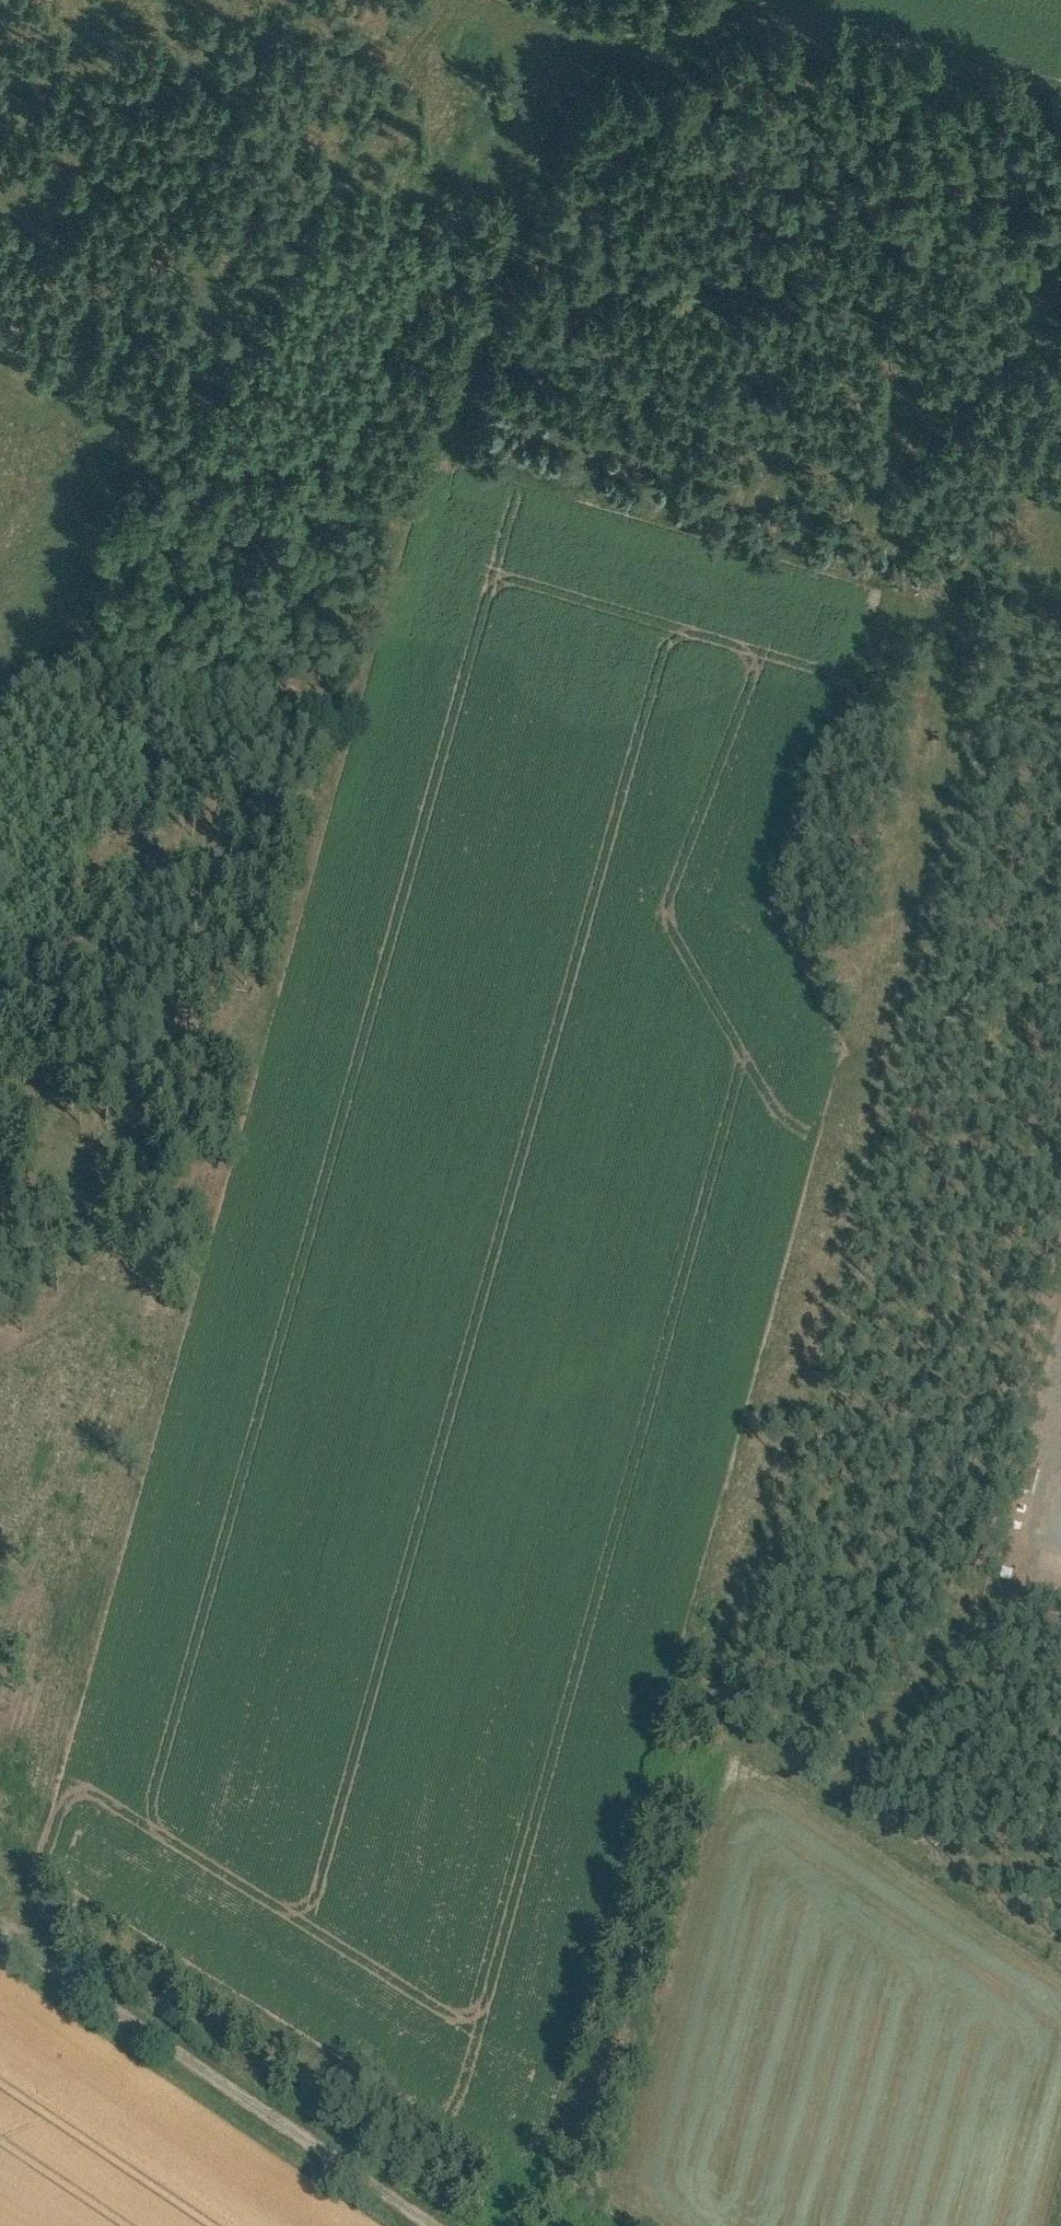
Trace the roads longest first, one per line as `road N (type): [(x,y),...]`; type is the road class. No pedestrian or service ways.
road 1 (track): [(0,1946),(414,2225)]
road 2 (track): [(552,23),(431,425)]
road 3 (track): [(494,0),(516,17),(595,31),(673,30),(703,0)]

